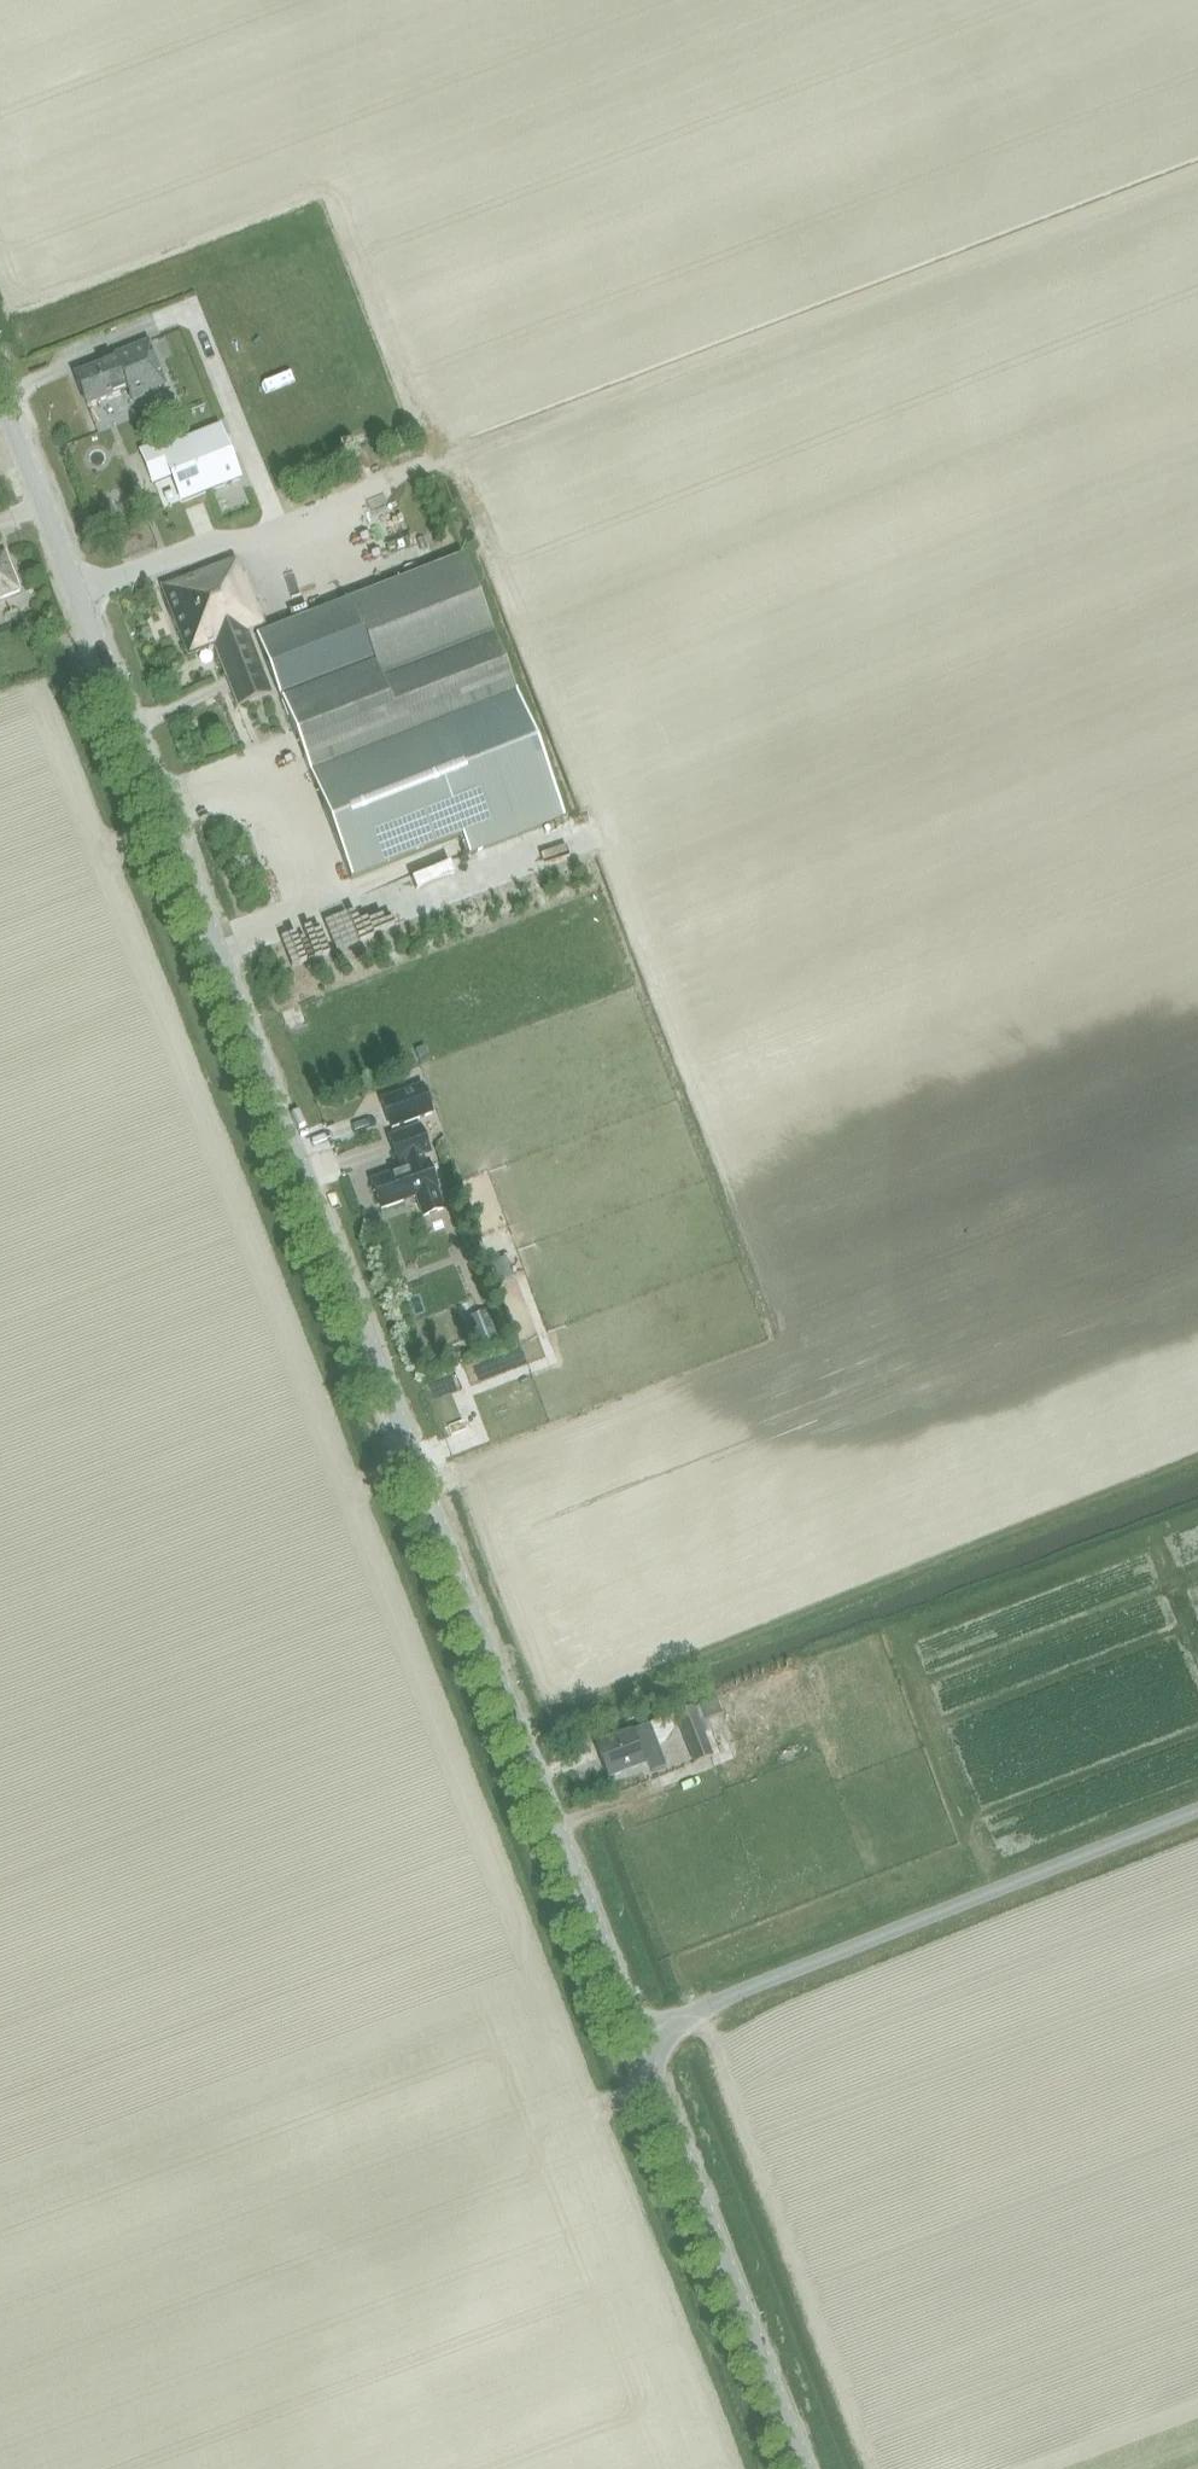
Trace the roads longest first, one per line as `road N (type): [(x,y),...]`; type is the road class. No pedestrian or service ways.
road 1 (unclassified): [(810,2468),(0,382)]

